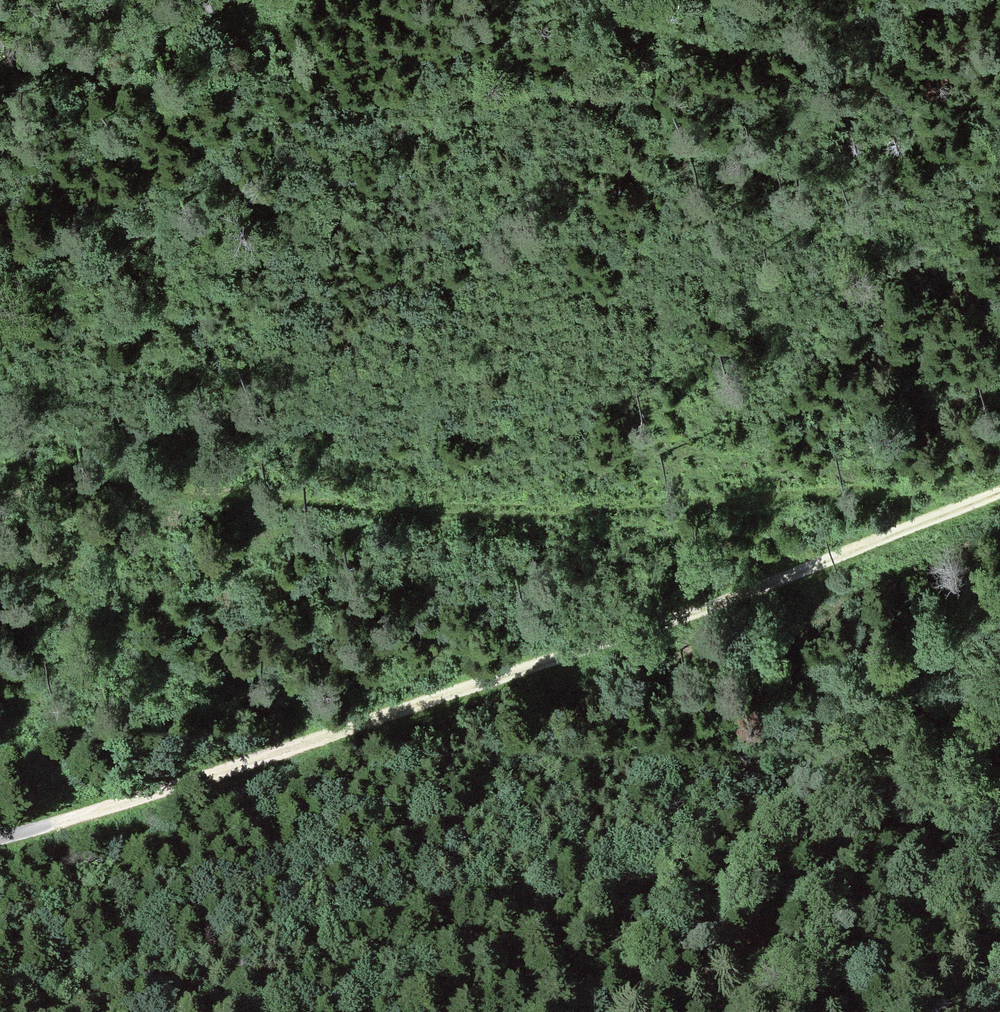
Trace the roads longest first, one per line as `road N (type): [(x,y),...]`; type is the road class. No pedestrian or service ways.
road 1 (track): [(999,489),(825,565),(626,635),(0,839)]
road 2 (track): [(999,480),(546,510),(396,507),(192,494),(0,458)]
road 3 (track): [(0,261),(139,198),(445,92),(568,85),(842,26),(912,0)]
road 4 (track): [(0,51),(228,0)]

